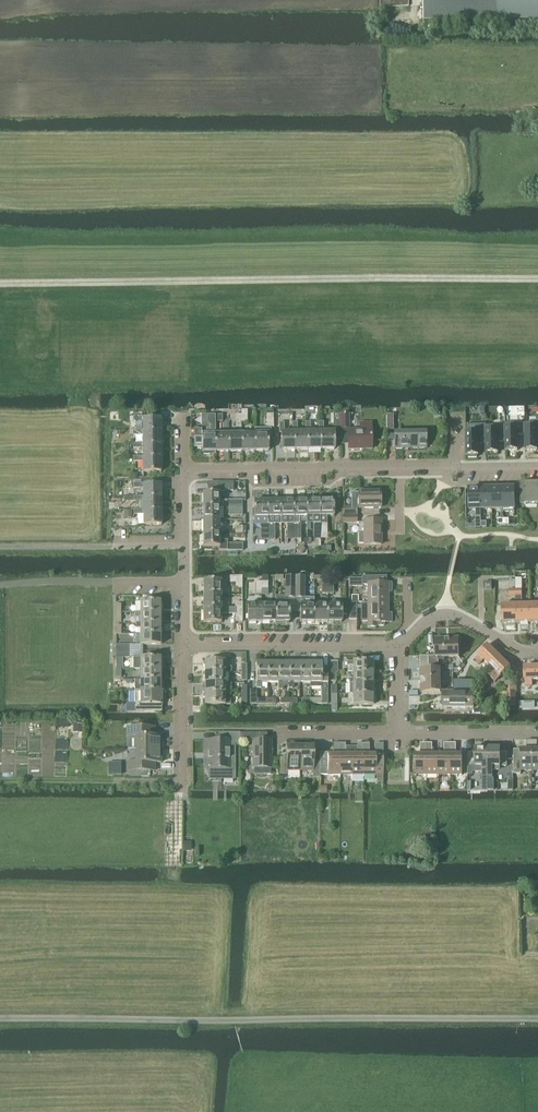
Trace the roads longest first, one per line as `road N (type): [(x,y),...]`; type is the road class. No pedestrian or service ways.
road 1 (track): [(0,201),(537,199)]
road 2 (track): [(537,1020),(0,1019)]
road 3 (residential): [(456,467),(182,467)]
road 4 (residential): [(182,646),(398,646)]
road 5 (residential): [(182,467),(182,646)]
road 6 (residential): [(398,646),(445,611),(516,647),(537,649)]
road 7 (residential): [(398,735),(537,735)]
road 8 (residential): [(182,646),(181,784)]

